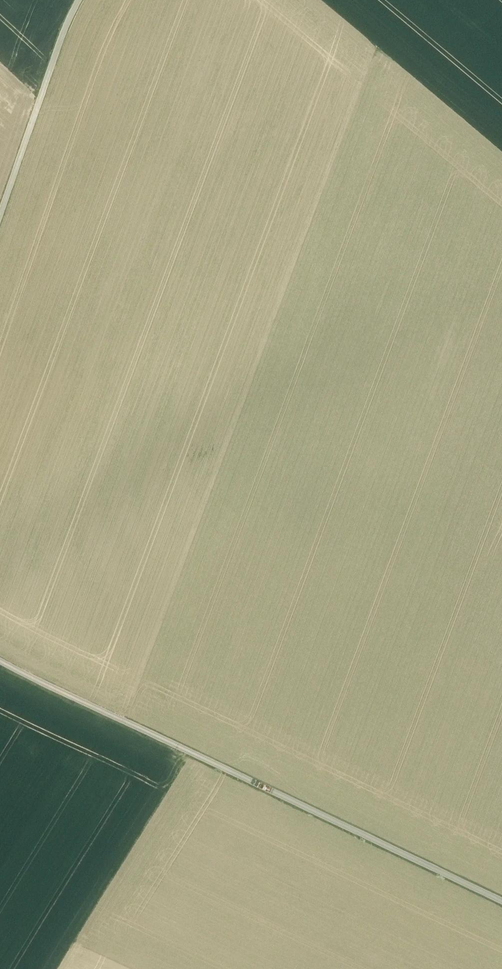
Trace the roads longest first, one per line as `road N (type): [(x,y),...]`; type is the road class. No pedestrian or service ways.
road 1 (unclassified): [(501,901),(0,661)]
road 2 (unclassified): [(0,213),(79,0)]

